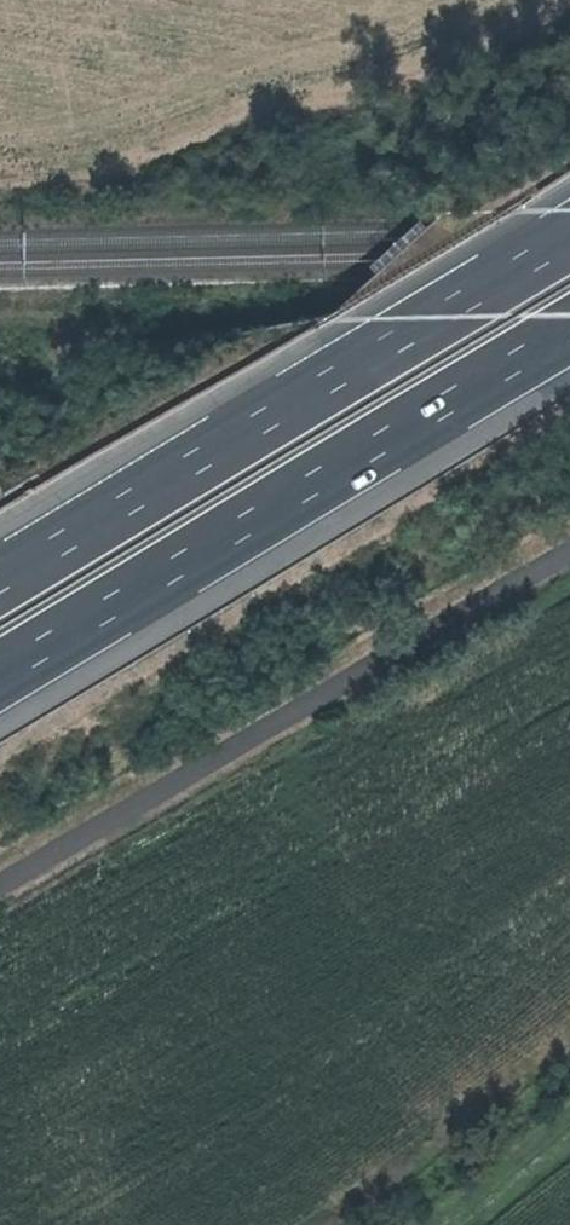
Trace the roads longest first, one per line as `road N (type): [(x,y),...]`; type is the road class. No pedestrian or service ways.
road 1 (motorway): [(0,666),(569,323)]
road 2 (motorway): [(569,233),(0,573)]
road 3 (residential): [(0,885),(569,556)]

